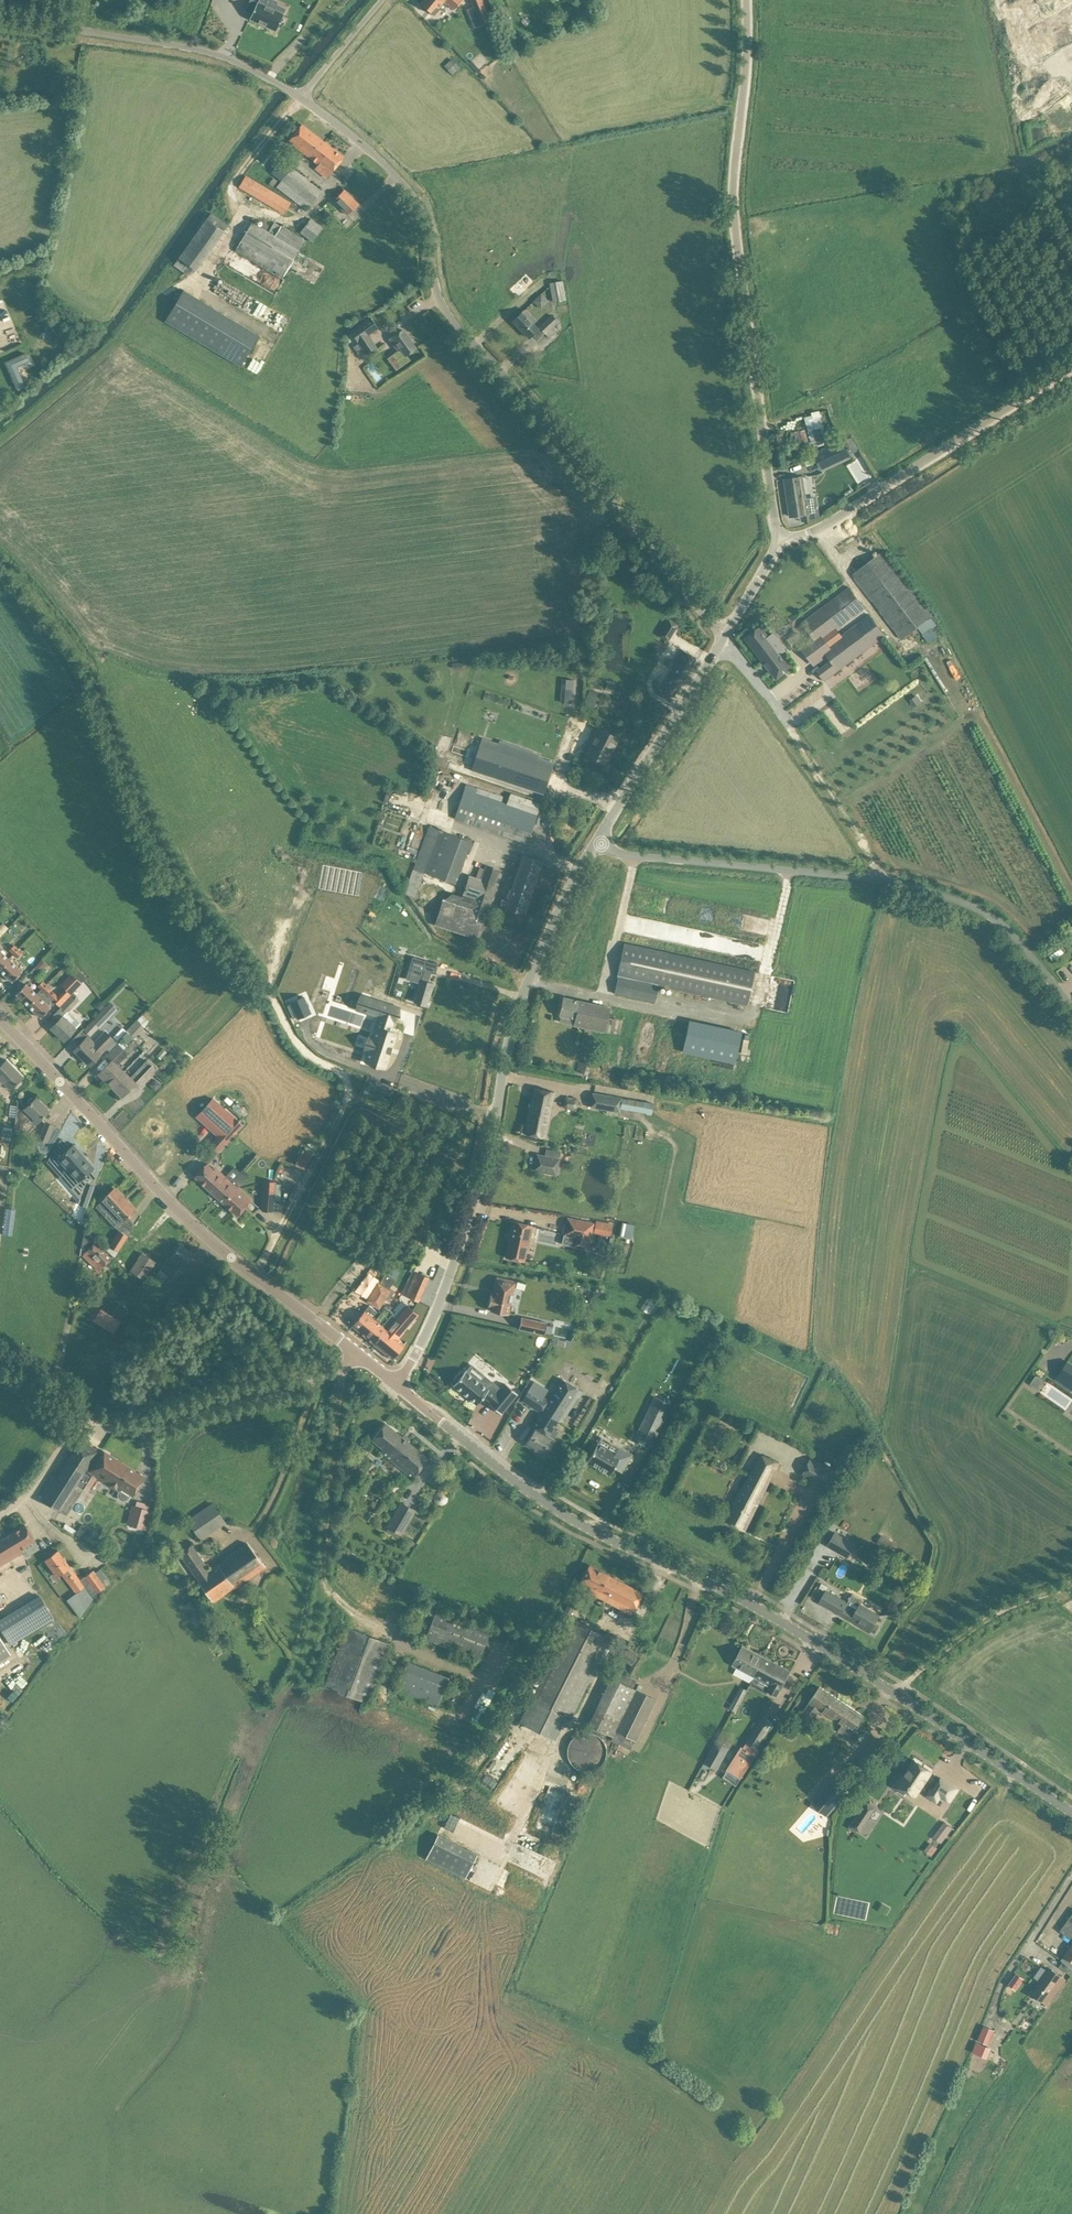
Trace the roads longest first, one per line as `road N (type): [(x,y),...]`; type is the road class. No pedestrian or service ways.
road 1 (track): [(257,1277),(348,1083),(306,1052),(233,943),(166,867),(85,663),(0,561)]
road 2 (tertiary): [(1071,1813),(718,1587),(551,1507),(395,1385)]
road 3 (unclassified): [(723,642),(447,314),(414,197),(382,160),(301,98)]
road 4 (unclassified): [(777,537),(732,219),(744,0)]
road 5 (unclassified): [(1071,1008),(1003,926),(930,890),(625,855),(601,844)]
road 6 (tertiary): [(357,1353),(176,1208),(0,1023)]
road 7 (unclassified): [(777,537),(821,528),(1071,367)]
road 8 (unclassified): [(0,14),(193,48),(301,98)]
road 9 (unclassified): [(497,1115),(529,980),(578,870),(601,844)]
road 10 (unclassified): [(395,1385),(443,1294),(497,1115)]
road 11 (unclassified): [(357,1353),(327,1377),(236,1390),(147,1417),(85,1418)]
road 12 (track): [(723,642),(869,852),(878,879)]
road 13 (unclassified): [(601,844),(723,642)]
road 14 (track): [(1071,1587),(991,1619),(882,1697)]
road 15 (residential): [(497,1115),(322,1048)]
road 16 (track): [(314,1378),(260,1526)]
road 17 (residential): [(0,1517),(85,1418)]
road 18 (unclassified): [(301,98),(381,0)]

